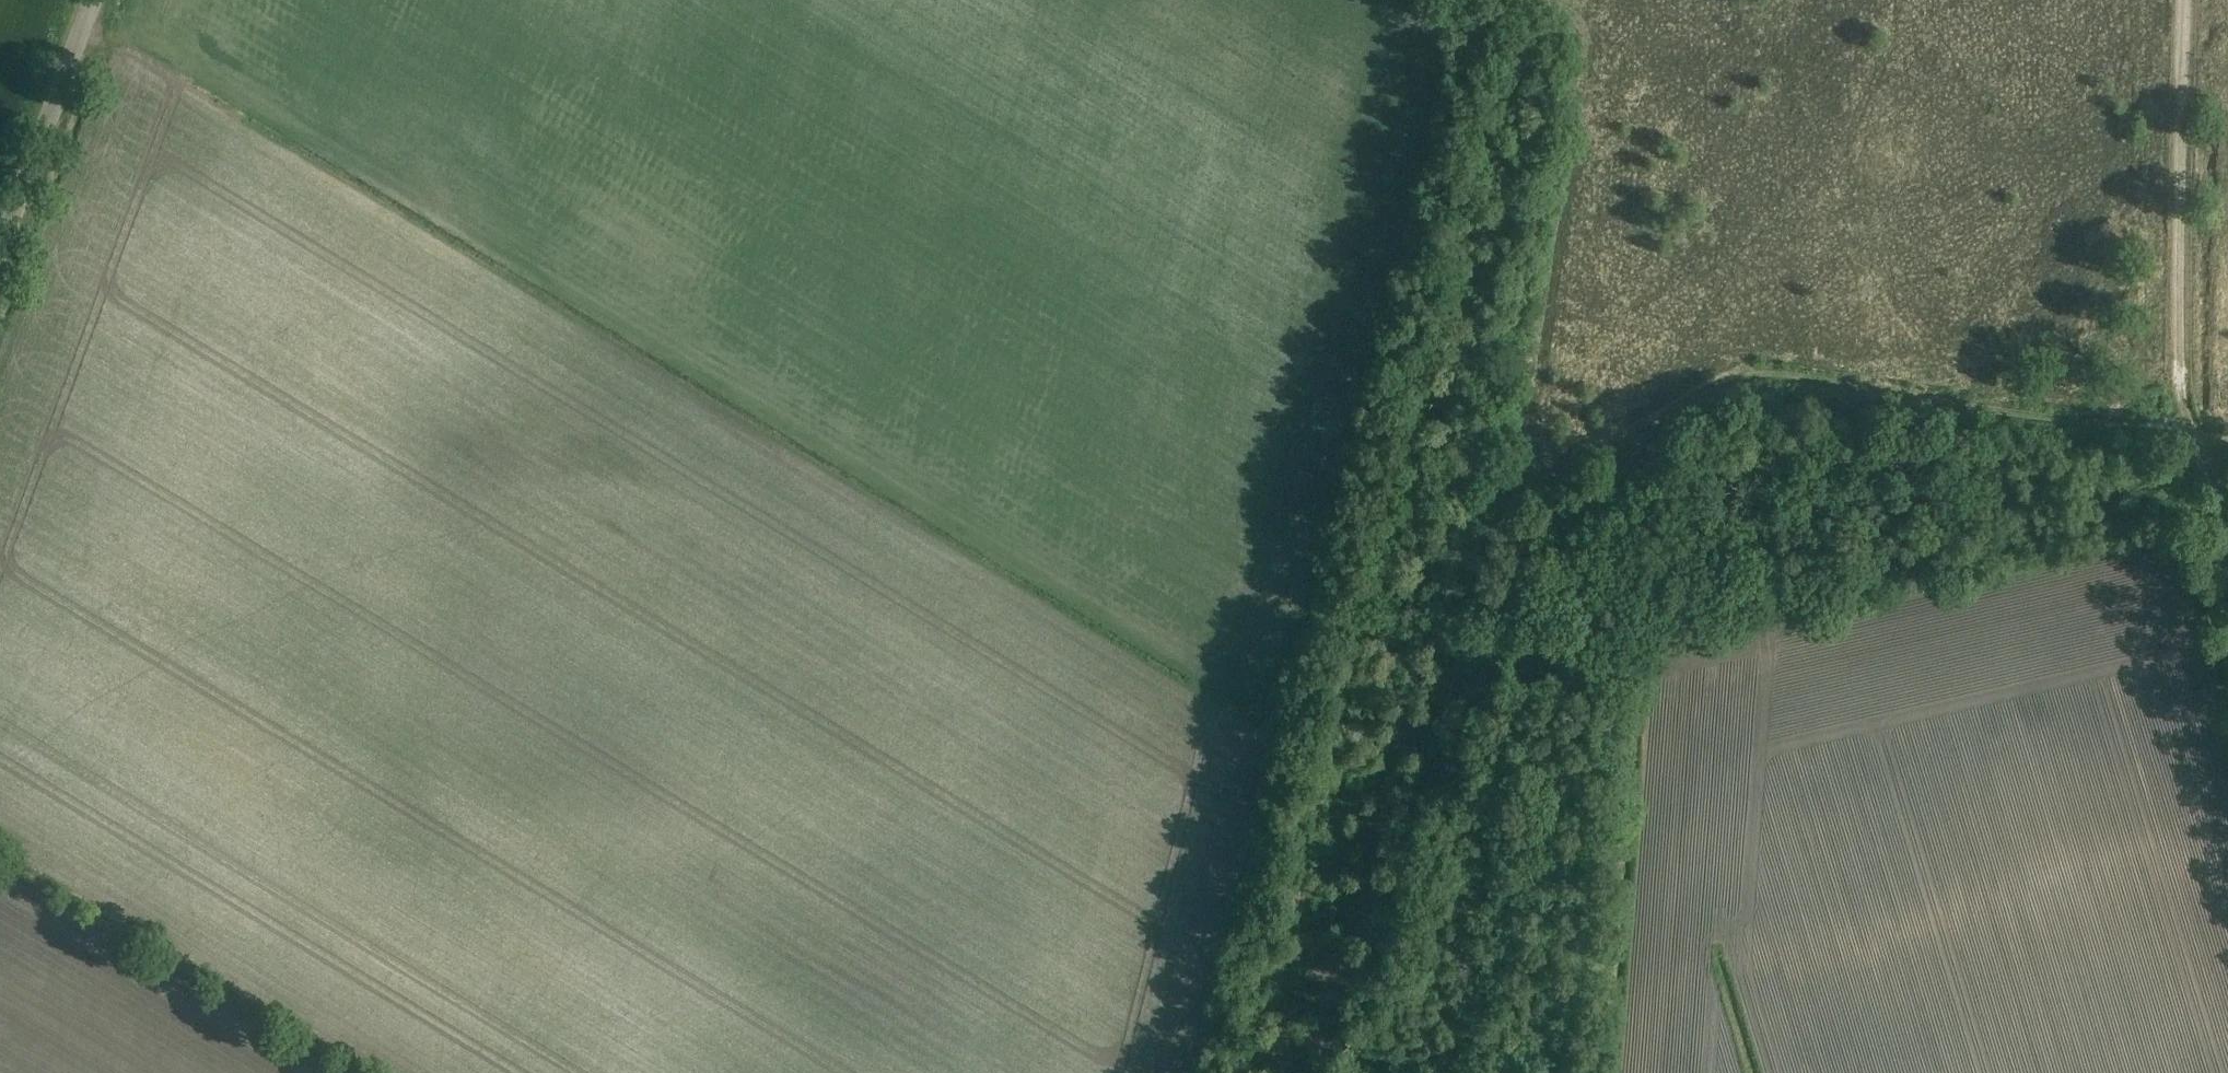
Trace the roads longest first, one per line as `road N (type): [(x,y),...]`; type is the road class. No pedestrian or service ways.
road 1 (track): [(2191,0),(2187,413),(2227,546)]
road 2 (tertiary): [(0,250),(93,0)]

